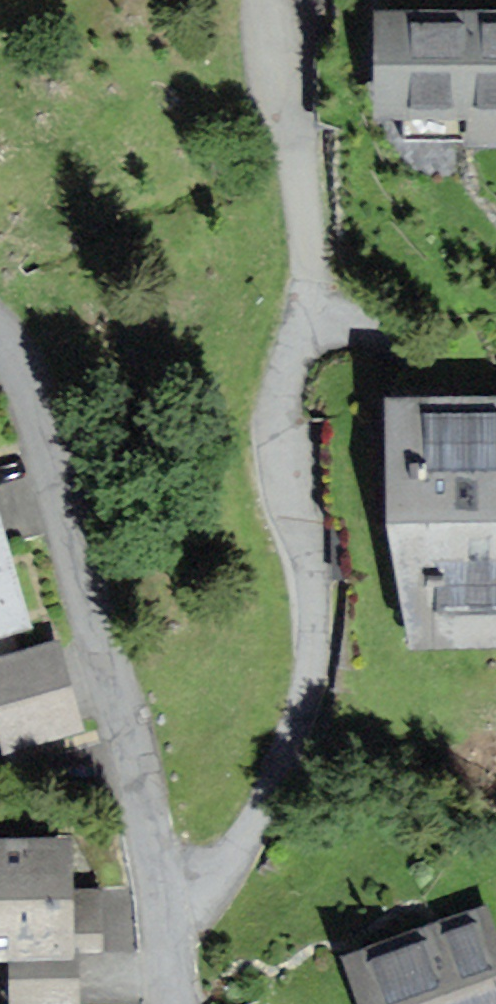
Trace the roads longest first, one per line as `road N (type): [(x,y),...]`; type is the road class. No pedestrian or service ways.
road 1 (residential): [(173,905),(263,833),(334,680),(285,475),(315,296),(265,0)]
road 2 (residential): [(0,341),(42,439),(173,905)]

